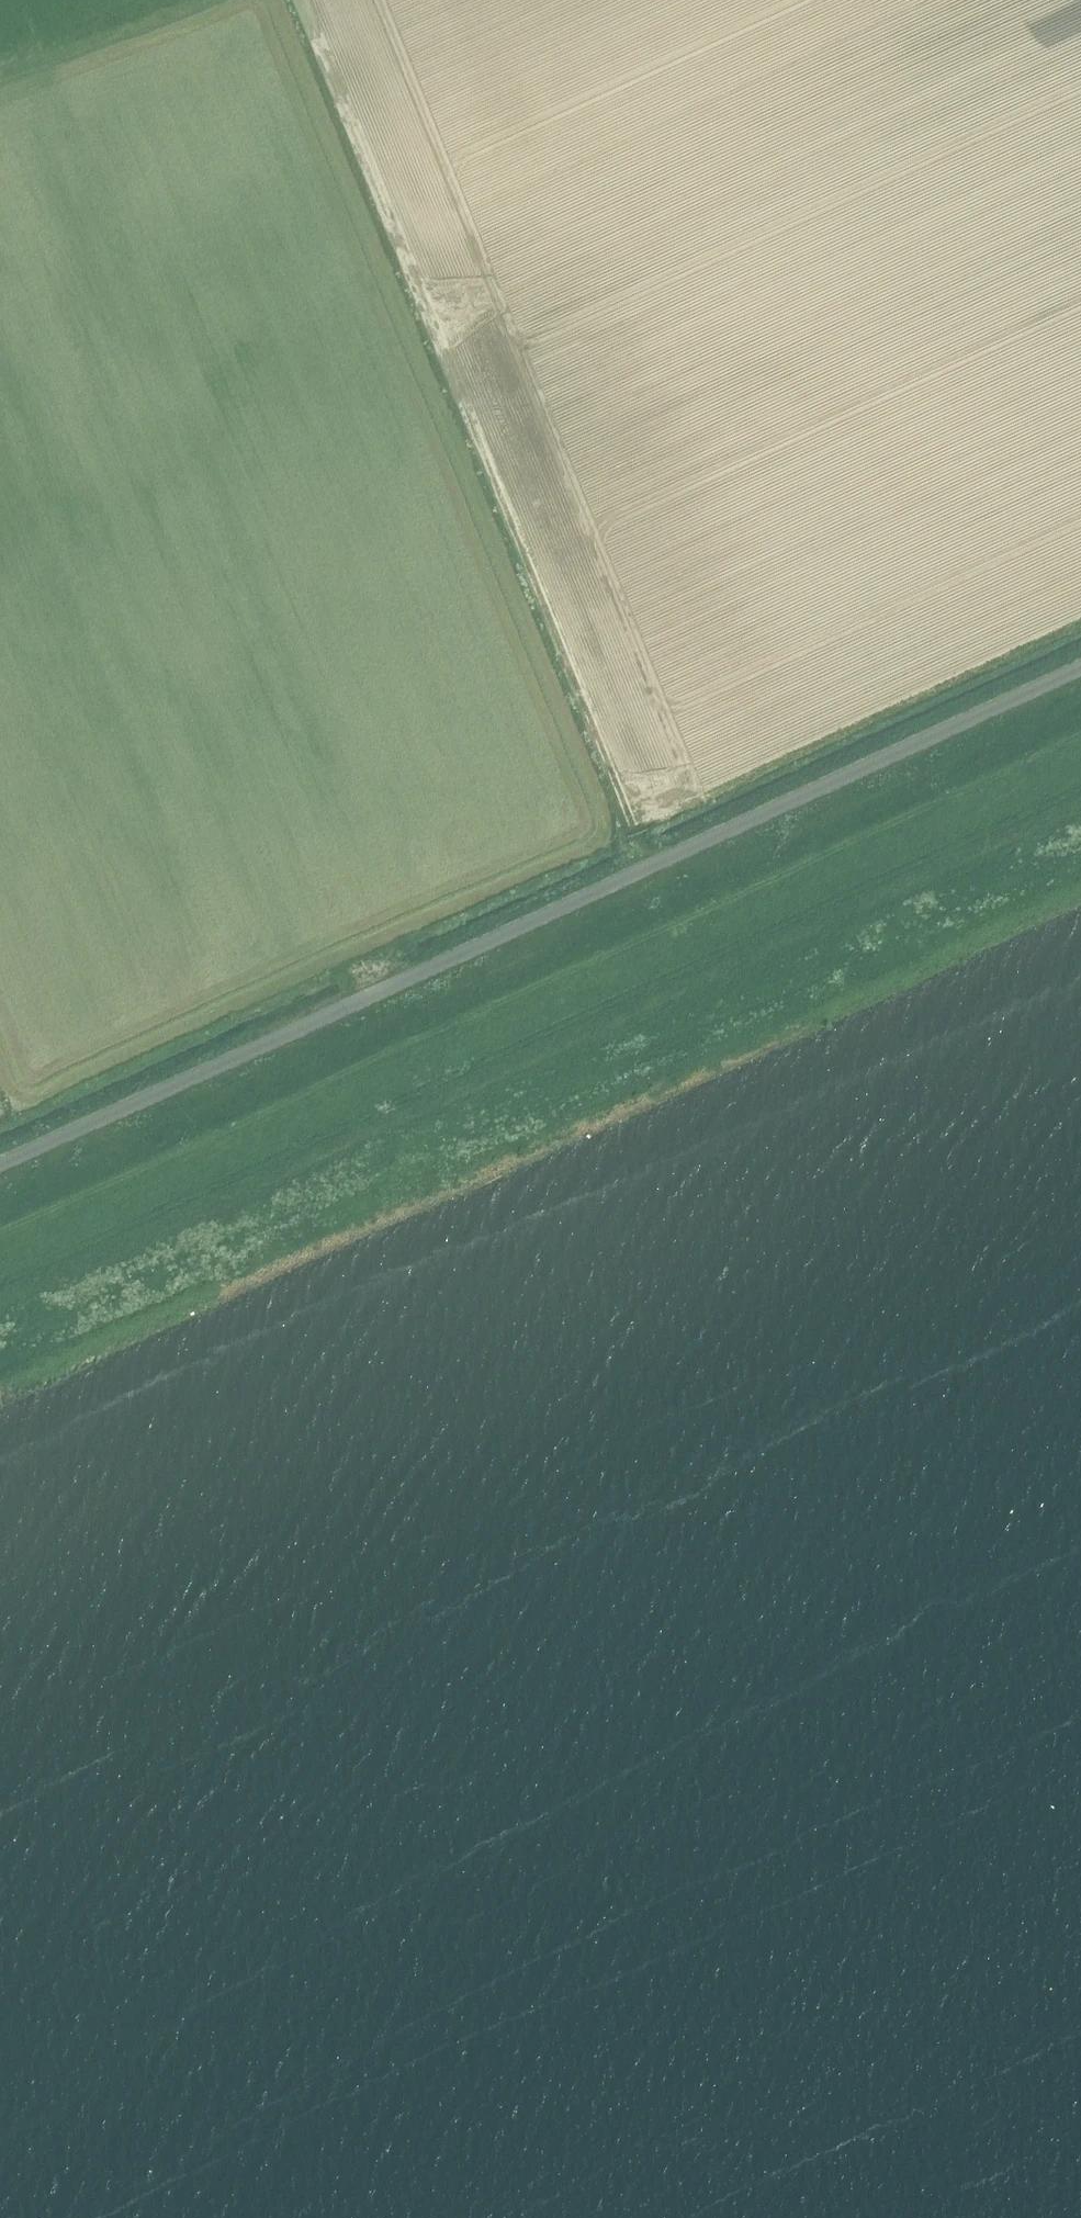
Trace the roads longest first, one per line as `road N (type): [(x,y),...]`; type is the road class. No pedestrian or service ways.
road 1 (track): [(652,866),(304,0)]

